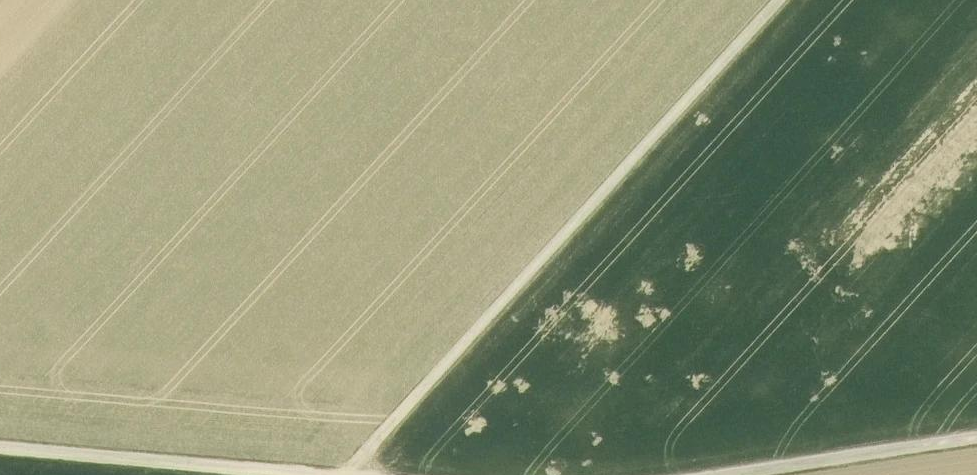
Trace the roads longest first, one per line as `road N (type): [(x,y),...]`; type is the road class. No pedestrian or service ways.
road 1 (track): [(345,474),(776,0)]
road 2 (unclassified): [(0,457),(280,474)]
road 3 (unclassified): [(802,474),(976,449)]

